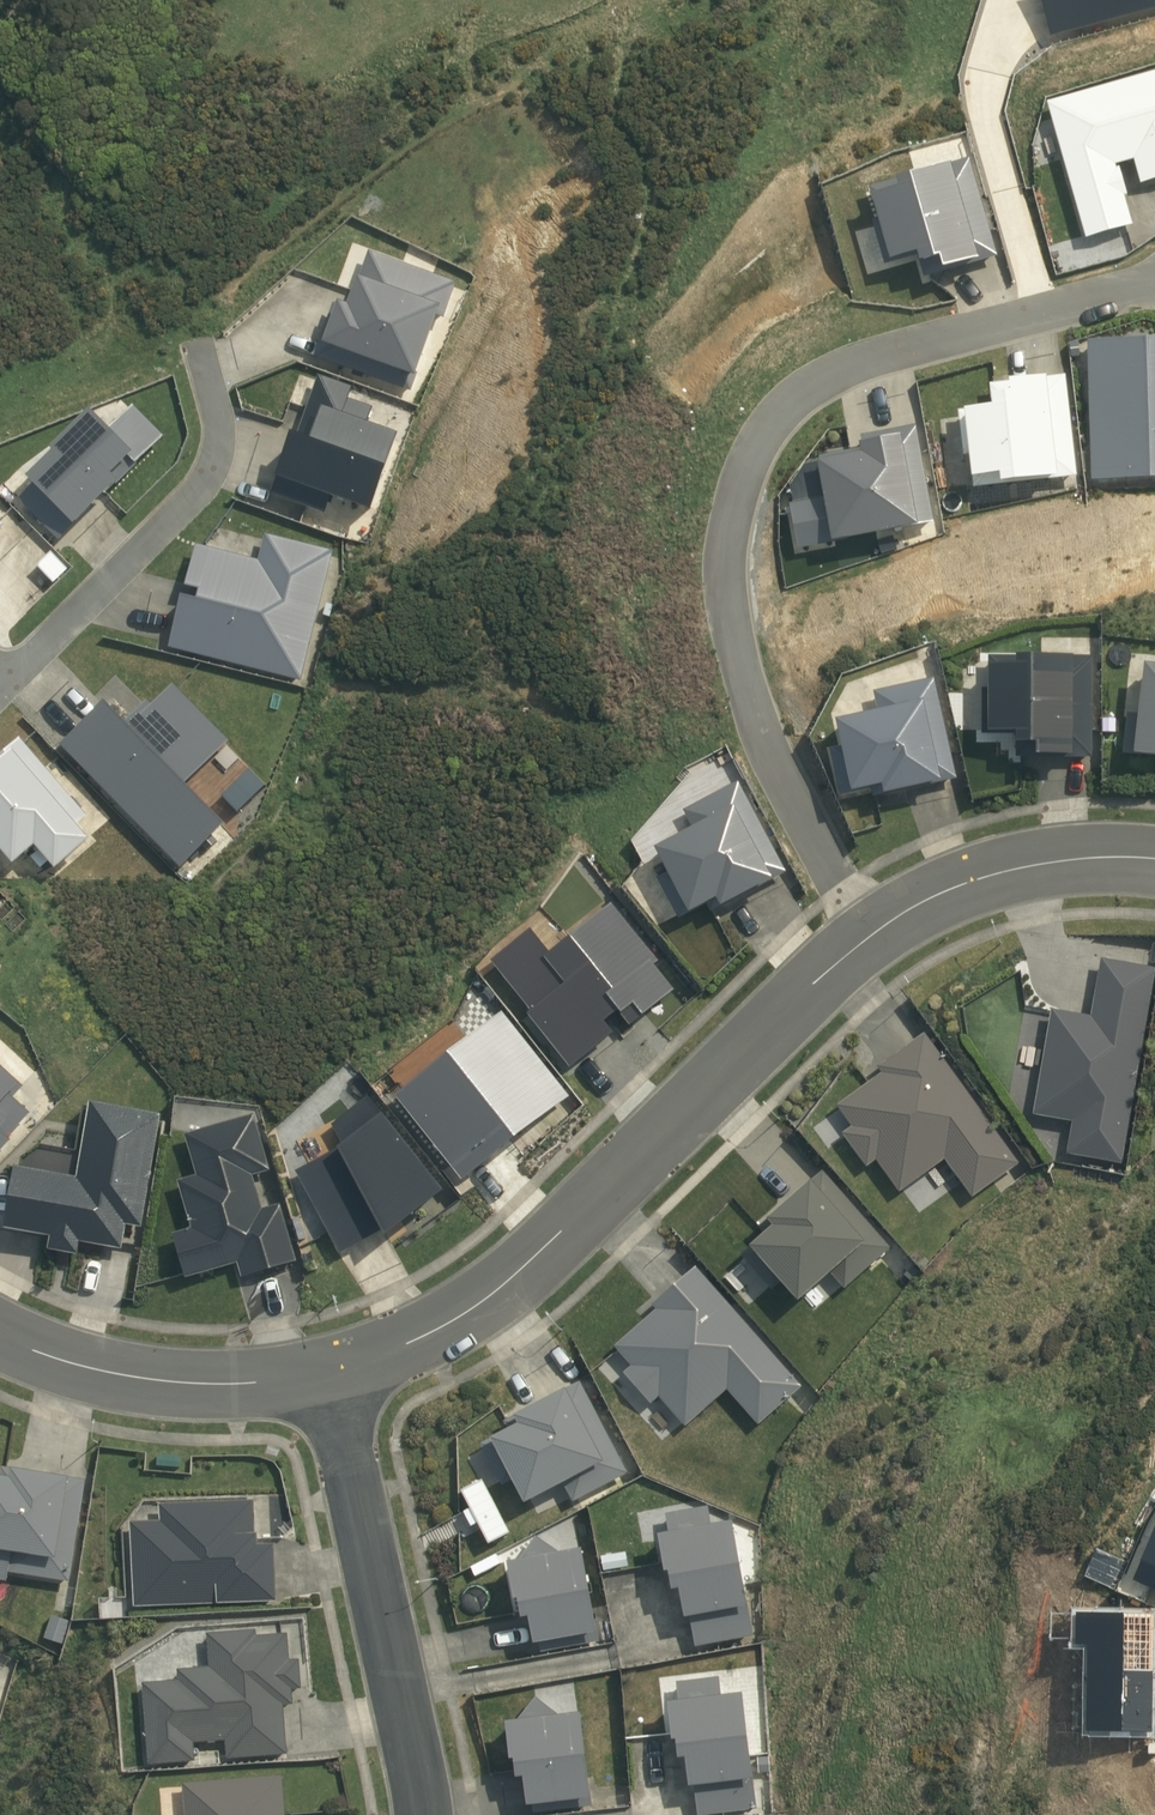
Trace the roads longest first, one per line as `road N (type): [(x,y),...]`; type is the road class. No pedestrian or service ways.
road 1 (residential): [(1154,280),(845,371),(789,405),(749,462),(726,556),(743,680),(766,754),(868,938)]
road 2 (residential): [(868,938),(539,1256),(472,1310),(406,1344),(337,1365)]
road 3 (residential): [(337,1365),(413,1725),(422,1814)]
road 4 (residential): [(196,340),(217,421),(208,475),(188,505),(0,683)]
road 5 (residential): [(337,1365),(261,1382),(166,1381),(70,1364),(0,1336)]
road 6 (residential): [(1154,859),(1084,859),(998,873),(930,898),(868,938)]

